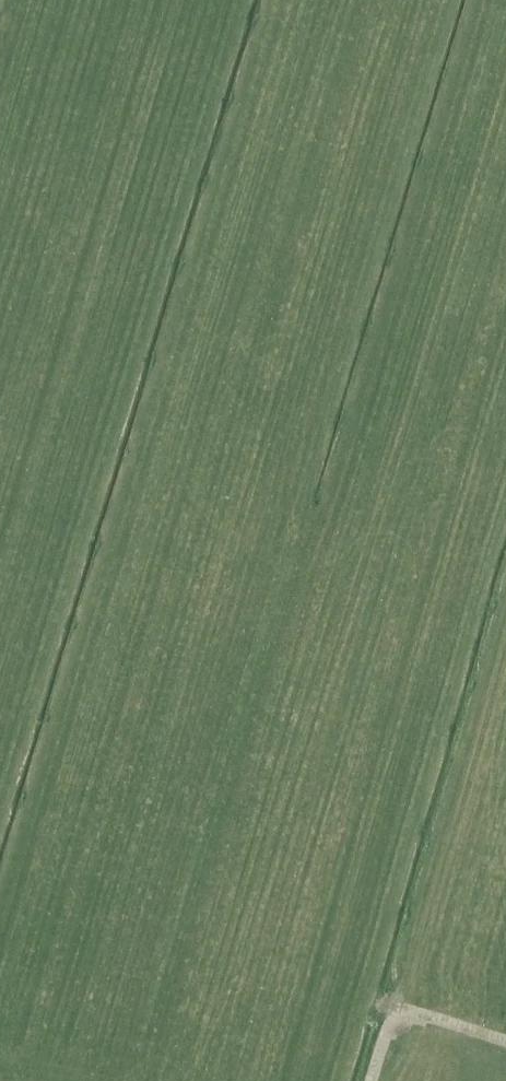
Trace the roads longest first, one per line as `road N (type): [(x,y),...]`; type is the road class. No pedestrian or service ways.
road 1 (track): [(375,1080),(389,1032),(405,1021),(433,1020),(505,1043)]

